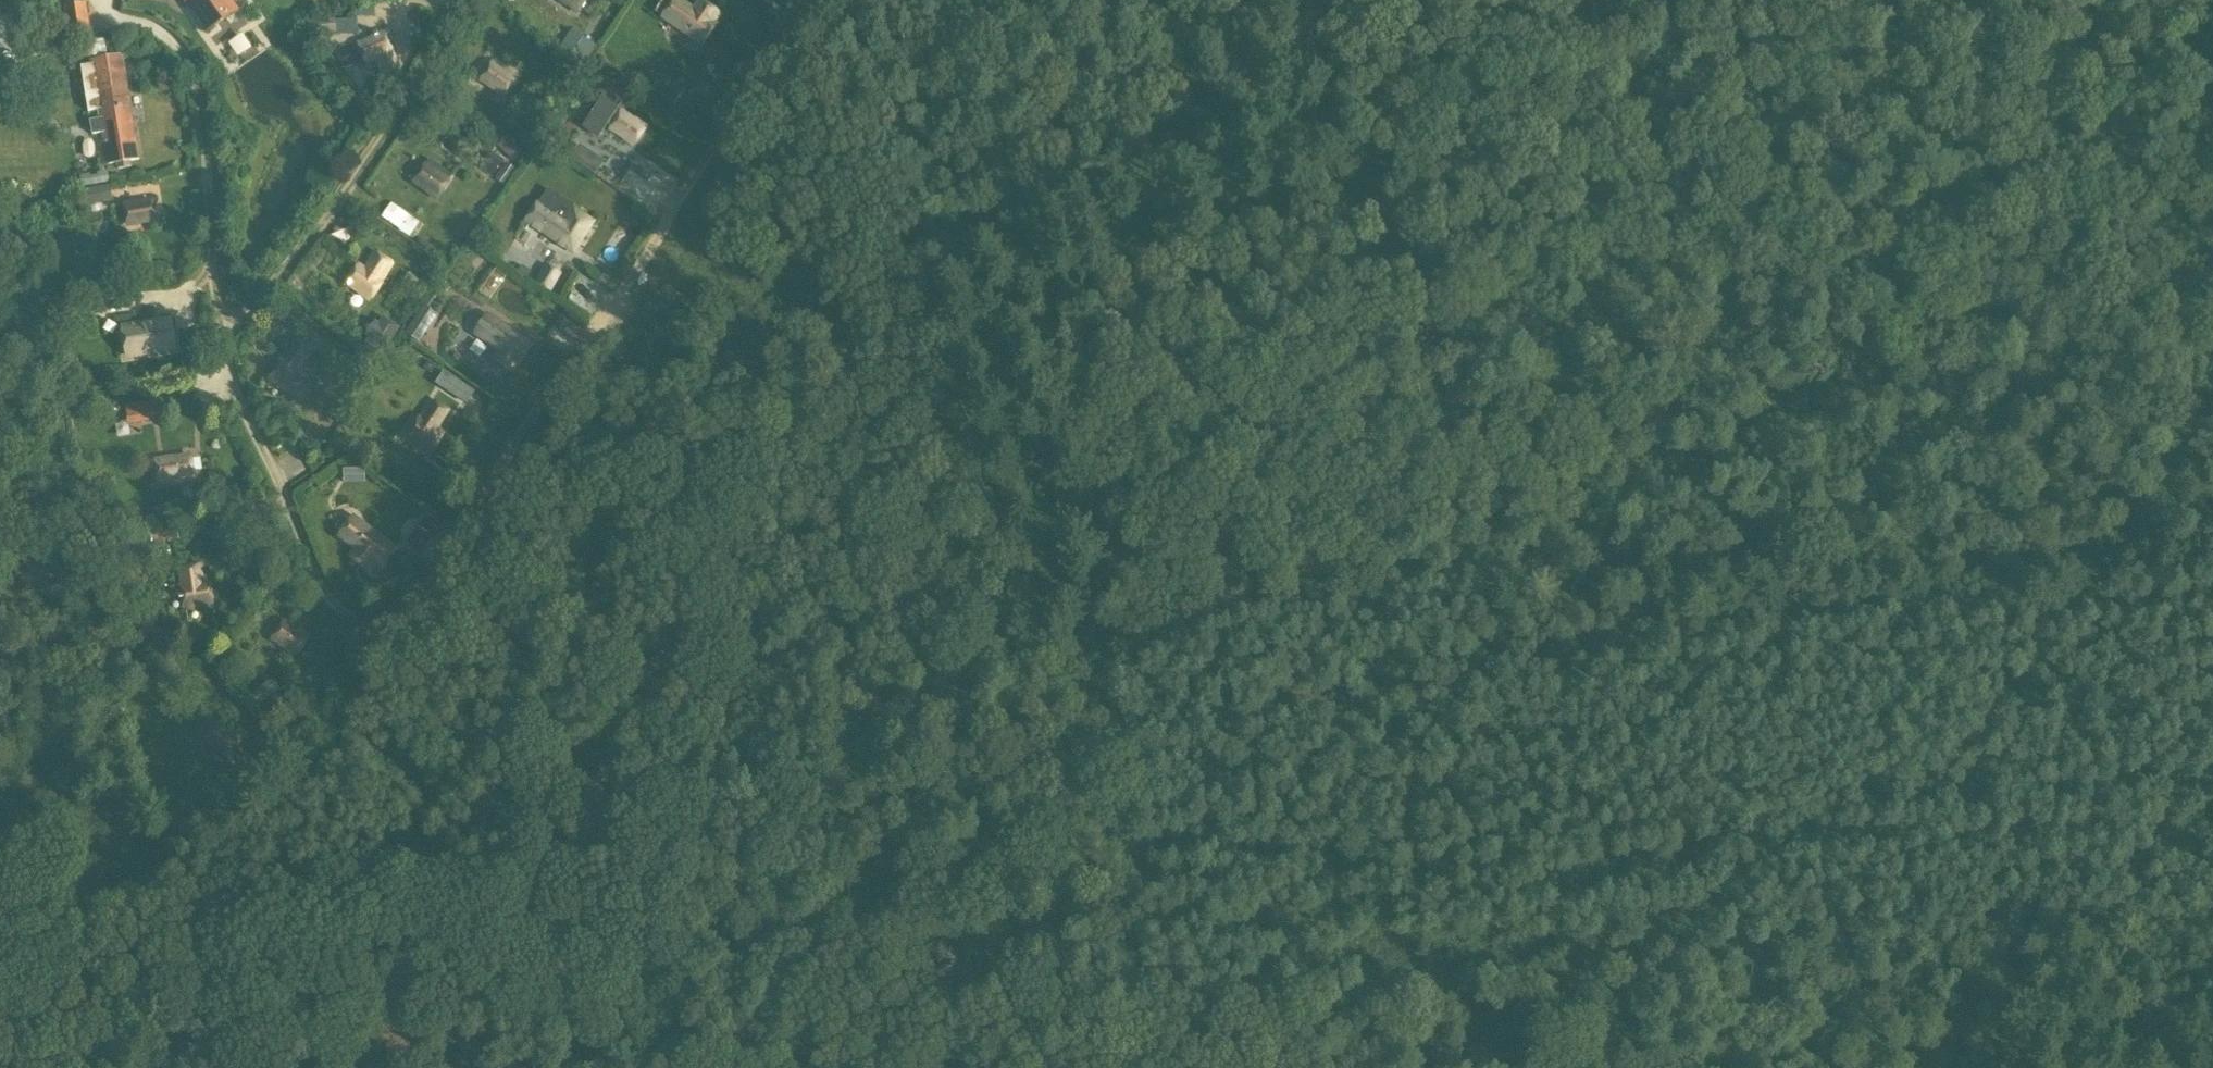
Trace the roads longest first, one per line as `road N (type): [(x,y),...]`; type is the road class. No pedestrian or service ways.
road 1 (track): [(2212,384),(2107,548),(1523,584),(1449,621),(1396,720),(1324,817),(1331,974),(1302,1028),(1299,1067)]
road 2 (track): [(822,0),(739,107),(385,633),(210,907),(140,1067)]
road 3 (track): [(2005,1067),(2107,548),(2212,536)]

